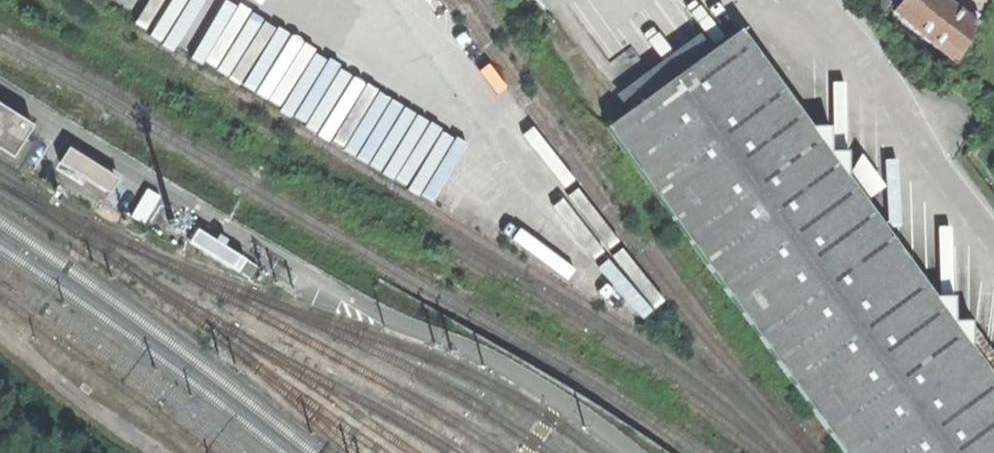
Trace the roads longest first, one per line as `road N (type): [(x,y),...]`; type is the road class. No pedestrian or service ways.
road 1 (track): [(154,452),(0,334)]

